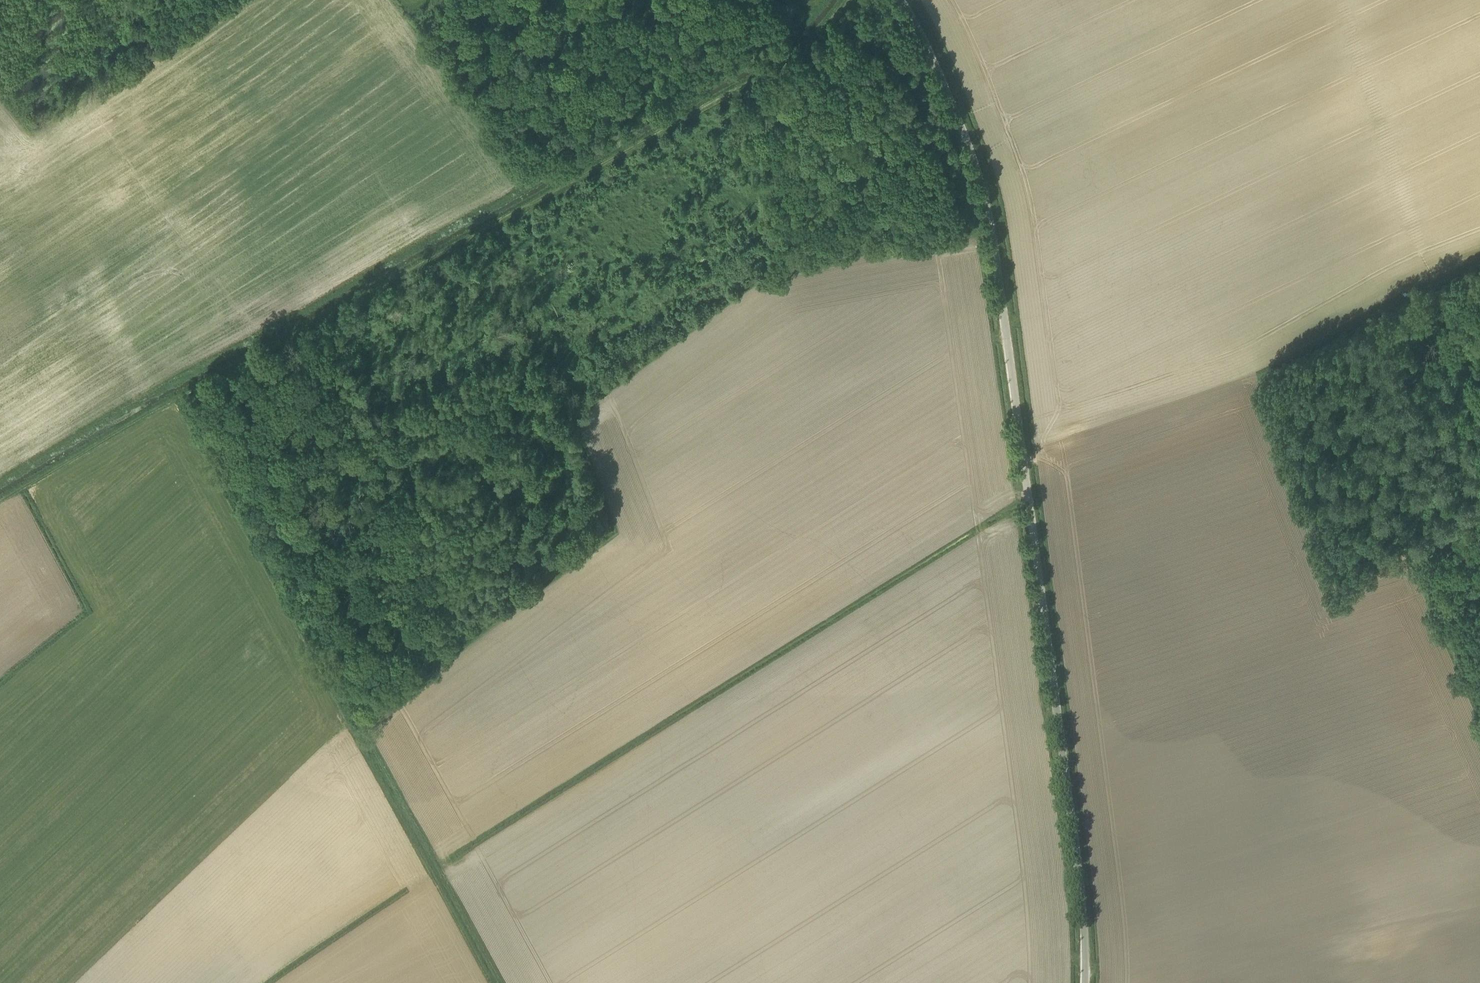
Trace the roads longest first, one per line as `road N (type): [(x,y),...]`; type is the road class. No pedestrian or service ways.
road 1 (unclassified): [(1084,982),(1080,886),(984,193),(929,48),(900,0)]

